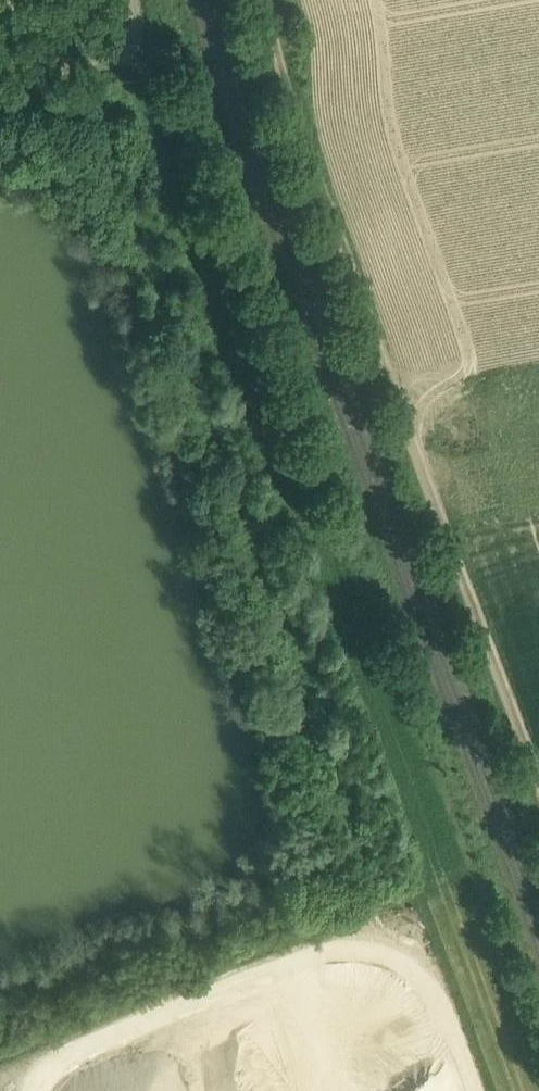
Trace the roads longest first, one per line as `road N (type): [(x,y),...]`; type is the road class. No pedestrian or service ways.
road 1 (track): [(109,52),(176,127),(268,374),(420,713),(538,1044)]
road 2 (track): [(269,0),(306,154),(538,785)]
road 3 (unclassified): [(0,72),(158,43)]

